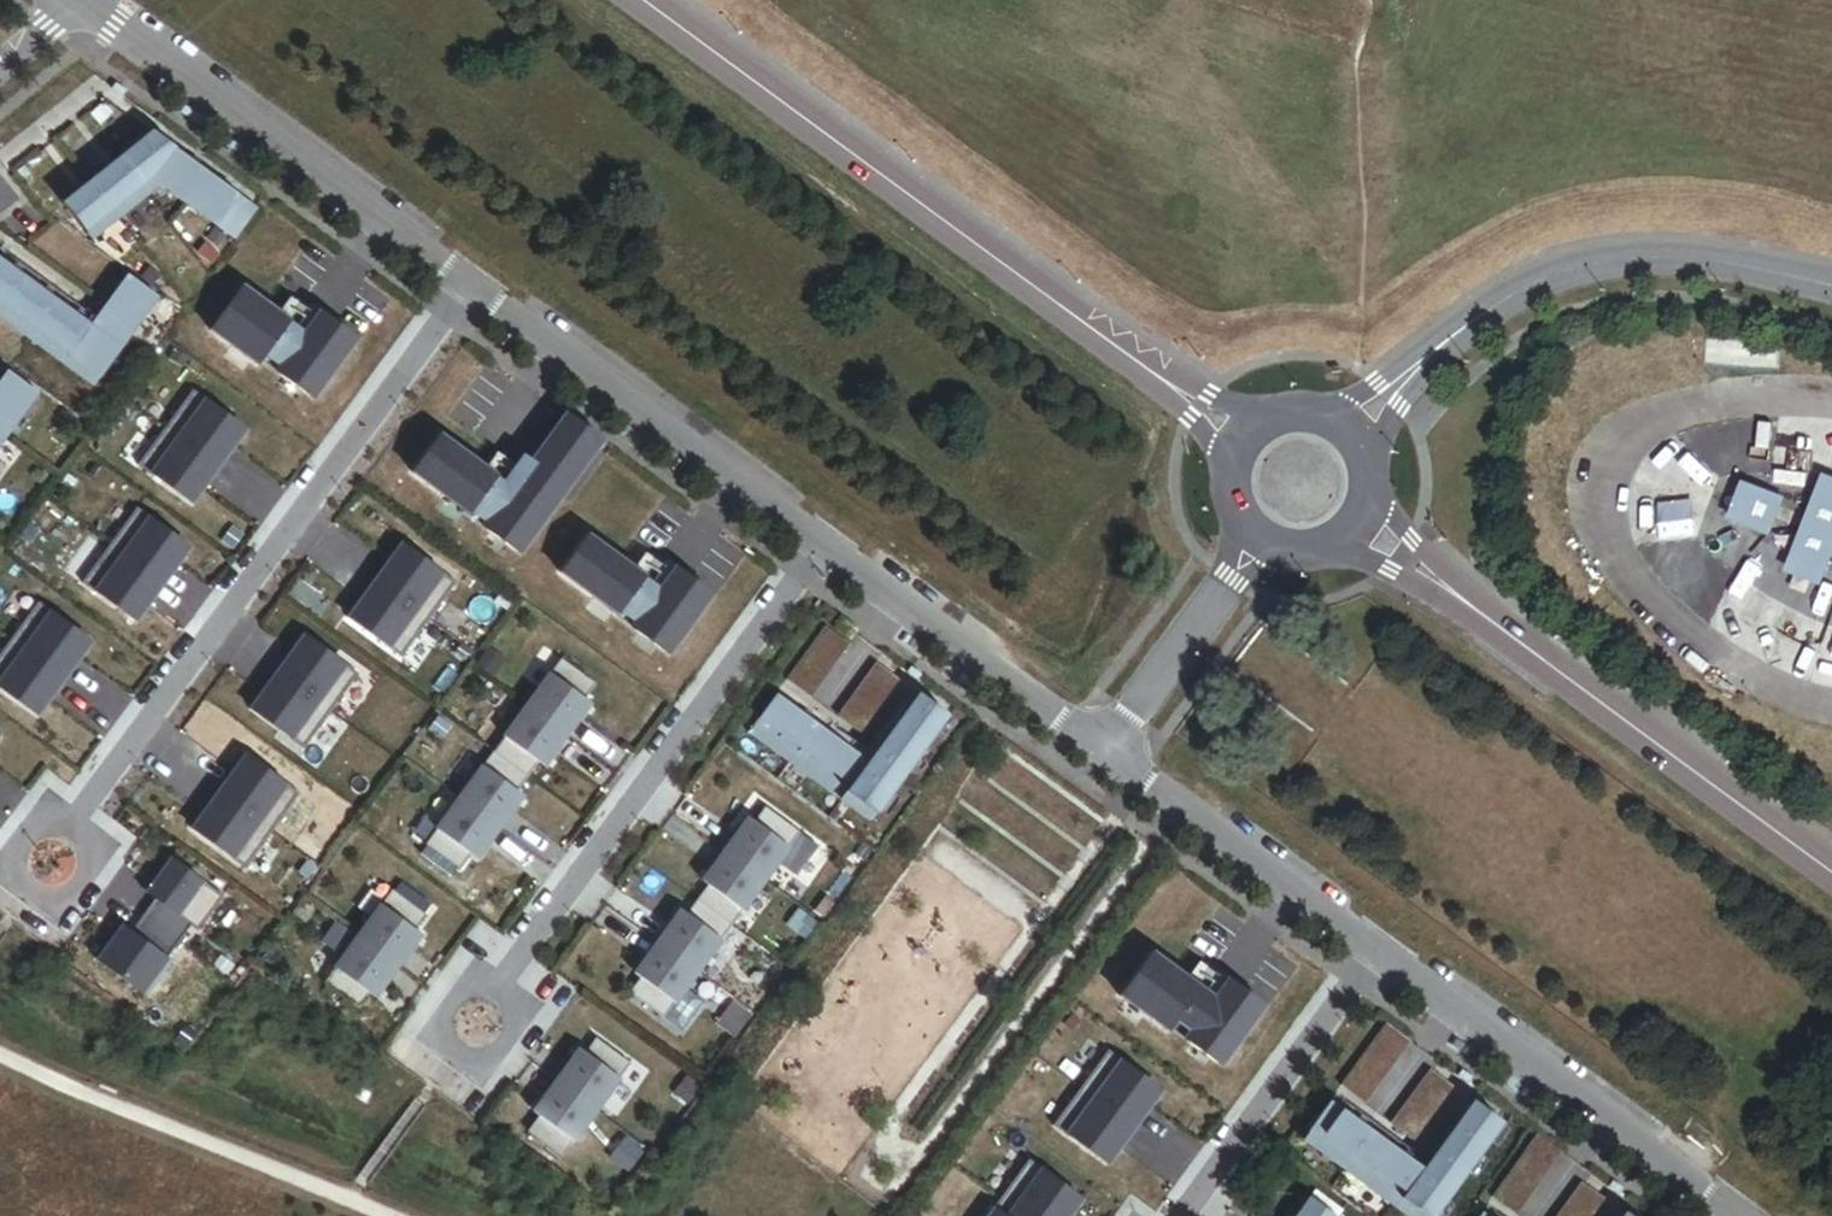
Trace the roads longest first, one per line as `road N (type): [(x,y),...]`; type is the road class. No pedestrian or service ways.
road 1 (residential): [(461,289),(48,862)]
road 2 (tertiary): [(639,0),(1156,376)]
road 3 (residential): [(813,555),(471,1024)]
road 4 (residential): [(461,289),(84,0)]
road 5 (residential): [(1731,1212),(1375,950)]
road 6 (residential): [(813,555),(461,289)]
road 7 (residential): [(1451,334),(1542,279),(1625,262),(1707,263),(1831,289)]
road 8 (tertiary): [(1527,649),(1831,872)]
road 9 (residential): [(1101,756),(813,555)]
road 10 (residential): [(1375,950),(1101,756)]
road 11 (residential): [(1375,950),(1192,1215)]
road 12 (tertiary): [(1319,554),(1389,571),(1527,649)]
road 13 (tertiary): [(1527,649),(1373,491)]
road 14 (residential): [(1222,595),(1101,756)]
road 15 (residential): [(1451,334),(1377,382),(1307,409)]
road 16 (residential): [(1370,458),(1451,334)]

